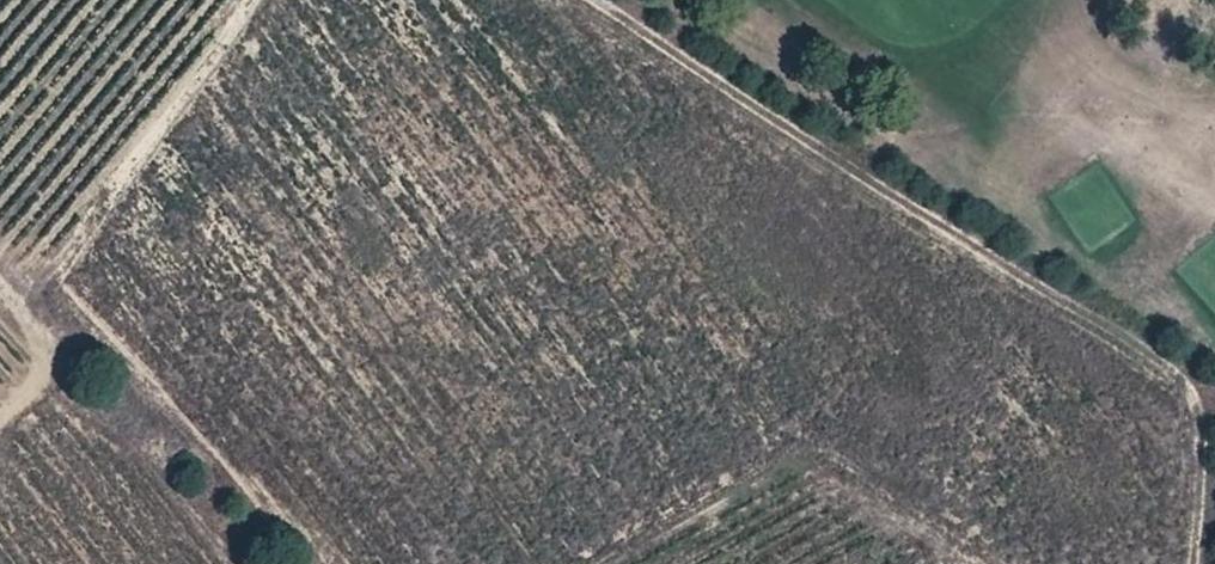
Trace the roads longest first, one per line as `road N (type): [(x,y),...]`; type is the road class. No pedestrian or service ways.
road 1 (track): [(601,0),(1165,355),(1199,390),(1207,436),(1187,563)]
road 2 (track): [(0,397),(51,348),(0,286)]

